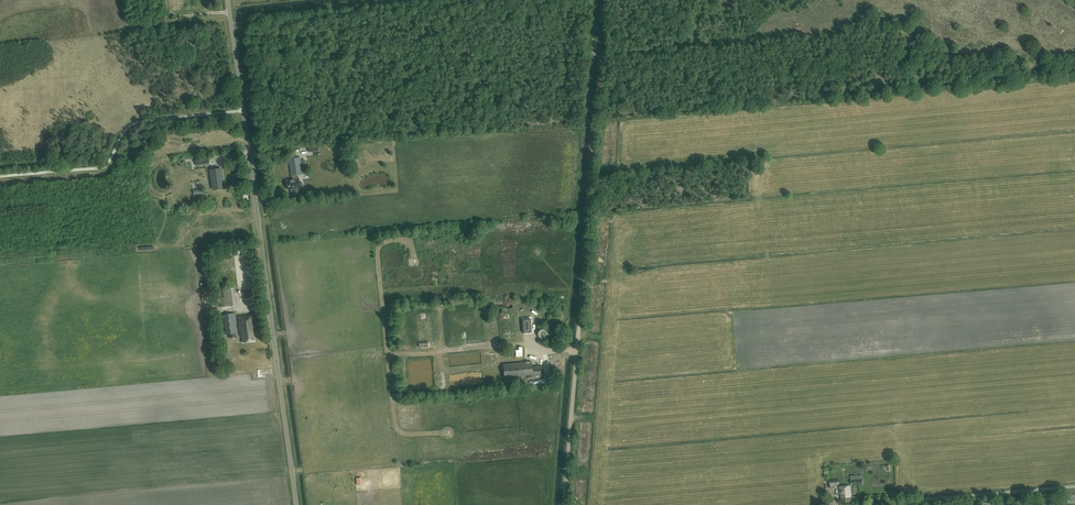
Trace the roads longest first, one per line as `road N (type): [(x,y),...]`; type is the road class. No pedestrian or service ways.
road 1 (unclassified): [(296,504),(228,0)]
road 2 (track): [(600,57),(575,352)]
road 3 (track): [(410,0),(231,20)]
road 4 (unclassified): [(563,504),(575,352)]

